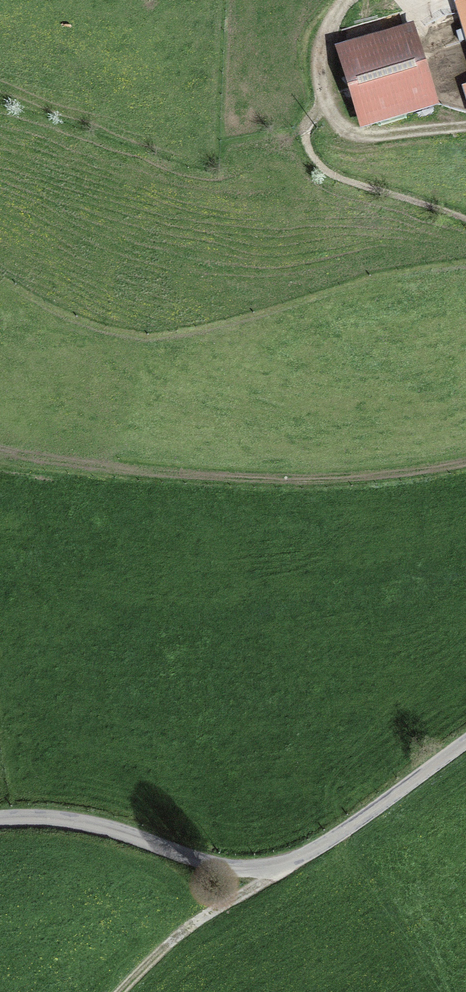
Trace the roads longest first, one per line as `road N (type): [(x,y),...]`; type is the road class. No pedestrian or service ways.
road 1 (unclassified): [(0,822),(73,824),(217,864),(279,868),(345,835),(465,748)]
road 2 (track): [(465,464),(370,479),(171,478),(0,454)]
road 3 (track): [(465,130),(368,142),(348,136),(322,85),(321,57),(348,0)]
road 4 (track): [(301,859),(178,940),(122,991)]

